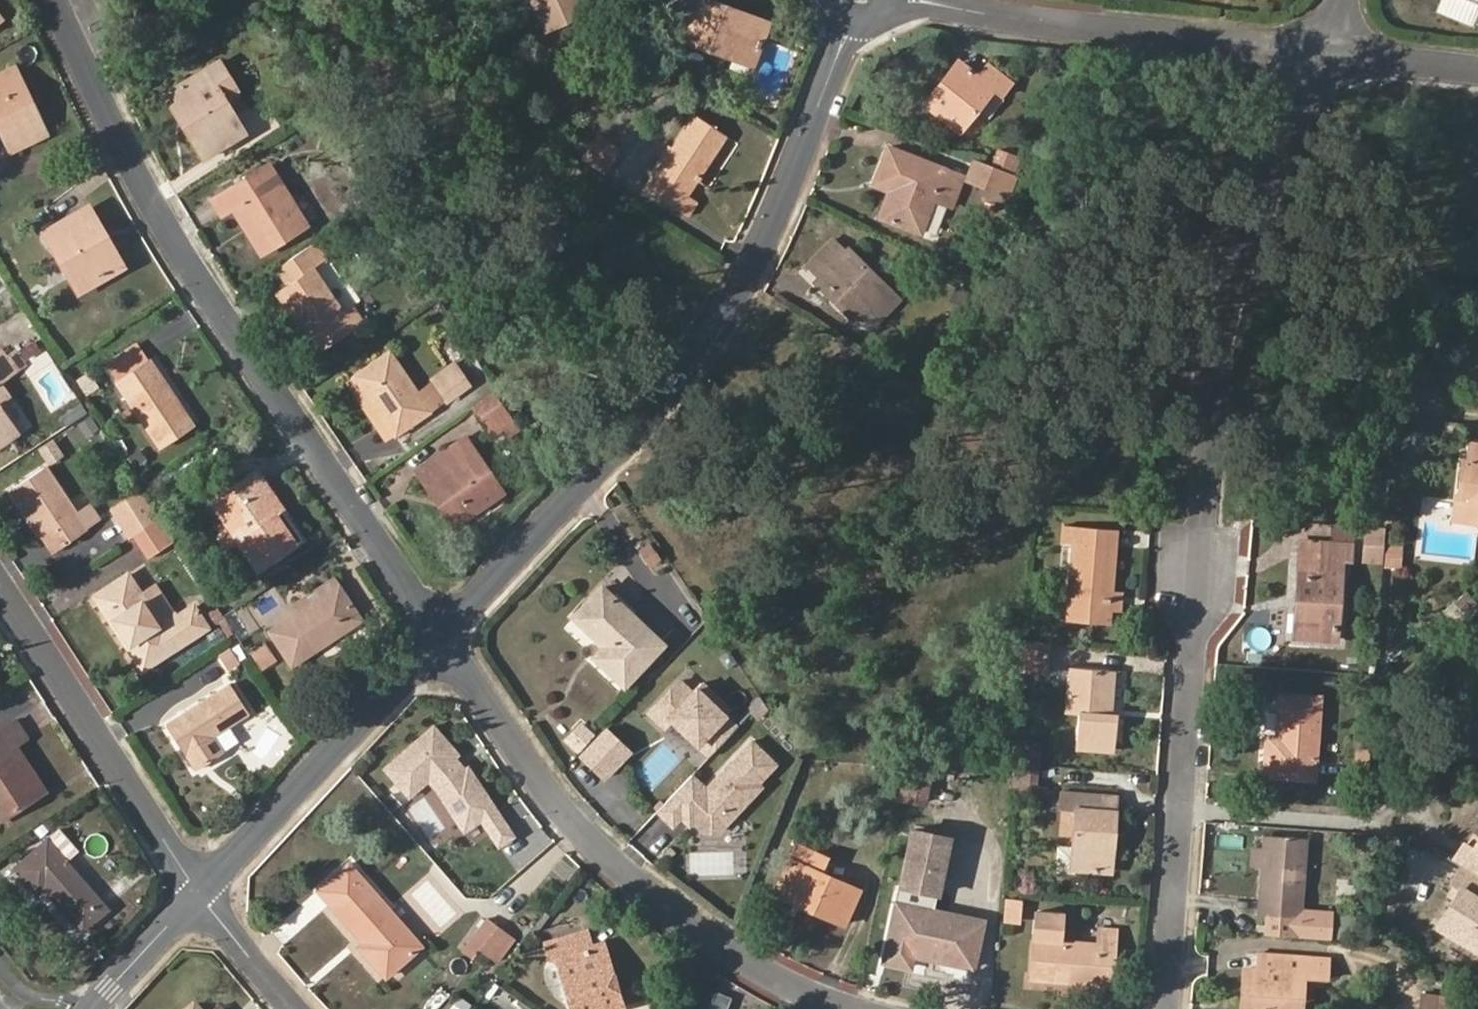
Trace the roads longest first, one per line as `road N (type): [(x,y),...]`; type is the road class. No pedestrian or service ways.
road 1 (residential): [(1314,53),(1226,313),(1215,377),(1163,1008)]
road 2 (residential): [(856,0),(773,214),(726,310),(441,643)]
road 3 (residential): [(441,643),(202,283),(128,153),(58,0)]
road 4 (residential): [(852,1008),(772,974),(672,911),(576,829),(441,643)]
road 5 (residential): [(1314,53),(913,0)]
road 6 (residential): [(198,893),(0,595)]
road 7 (residential): [(441,643),(198,893)]
road 8 (residential): [(1477,71),(1314,53)]
road 9 (residential): [(198,893),(94,1008)]
road 10 (residential): [(296,1008),(198,893)]

